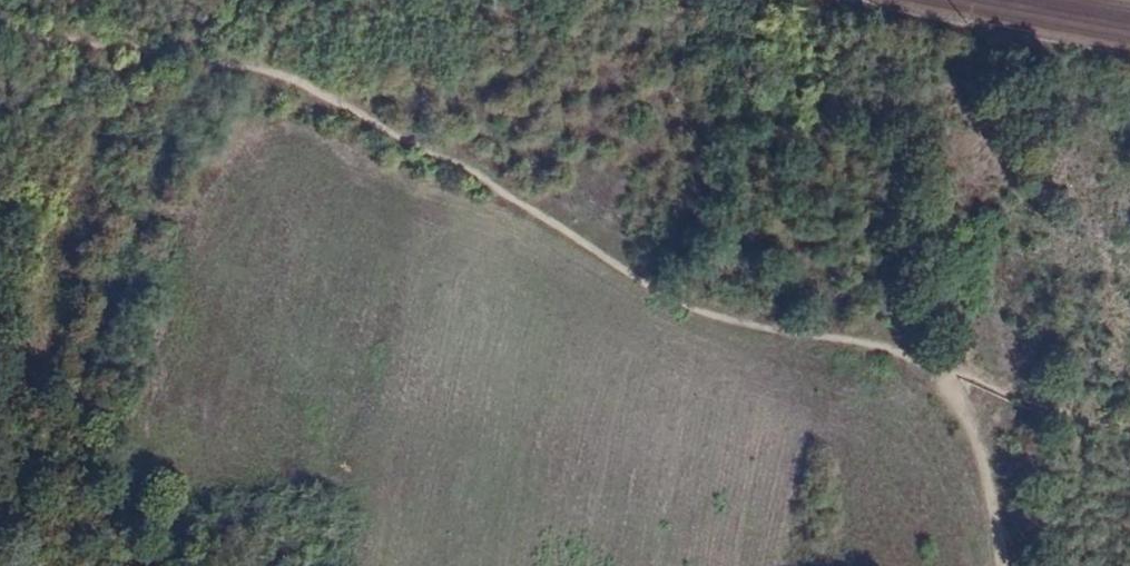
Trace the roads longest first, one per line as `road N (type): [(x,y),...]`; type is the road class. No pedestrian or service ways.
road 1 (track): [(1129,429),(948,387),(866,341),(692,312),(542,230),(412,142),(247,67),(121,41),(0,32)]
road 2 (track): [(948,387),(991,461),(1003,565)]

